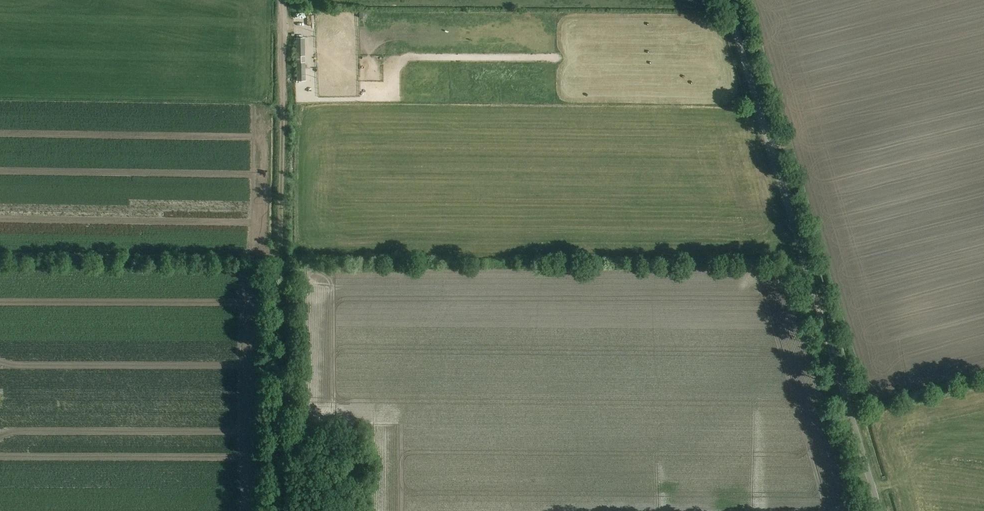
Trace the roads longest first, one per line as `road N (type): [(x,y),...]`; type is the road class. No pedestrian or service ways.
road 1 (unclassified): [(880,510),(724,0)]
road 2 (track): [(280,510),(282,0)]

